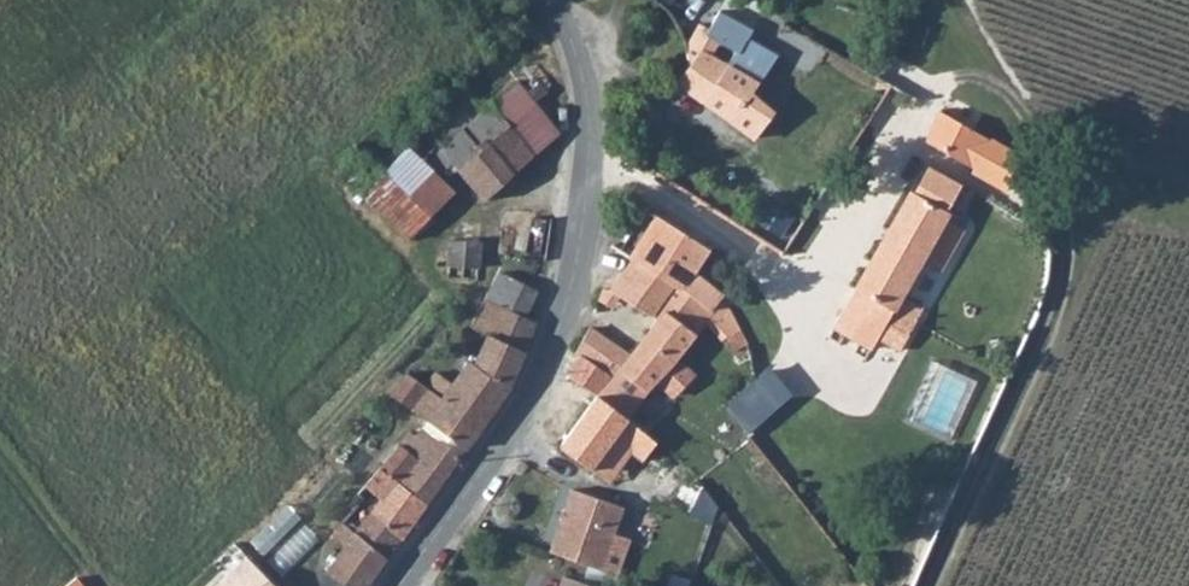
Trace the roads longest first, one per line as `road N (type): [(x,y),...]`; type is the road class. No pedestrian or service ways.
road 1 (track): [(927,585),(1057,295),(1061,229),(1021,104),(982,79),(942,82),(910,108)]
road 2 (unclassified): [(550,0),(590,85),(581,246),(555,347),(496,457),(403,585)]
road 3 (track): [(0,459),(102,585)]

